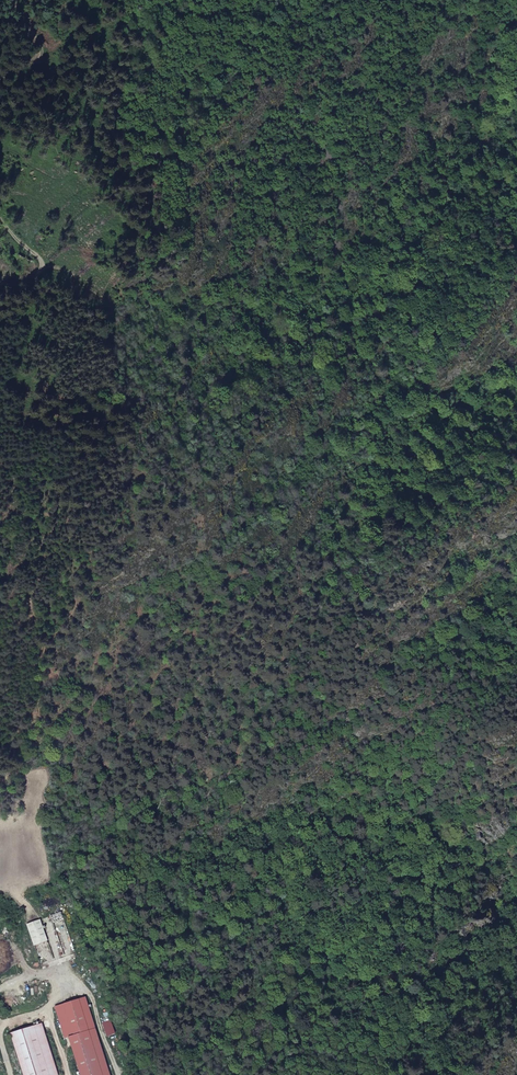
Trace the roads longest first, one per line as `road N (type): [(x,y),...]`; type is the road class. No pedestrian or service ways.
road 1 (track): [(5,0),(45,59),(0,79)]

